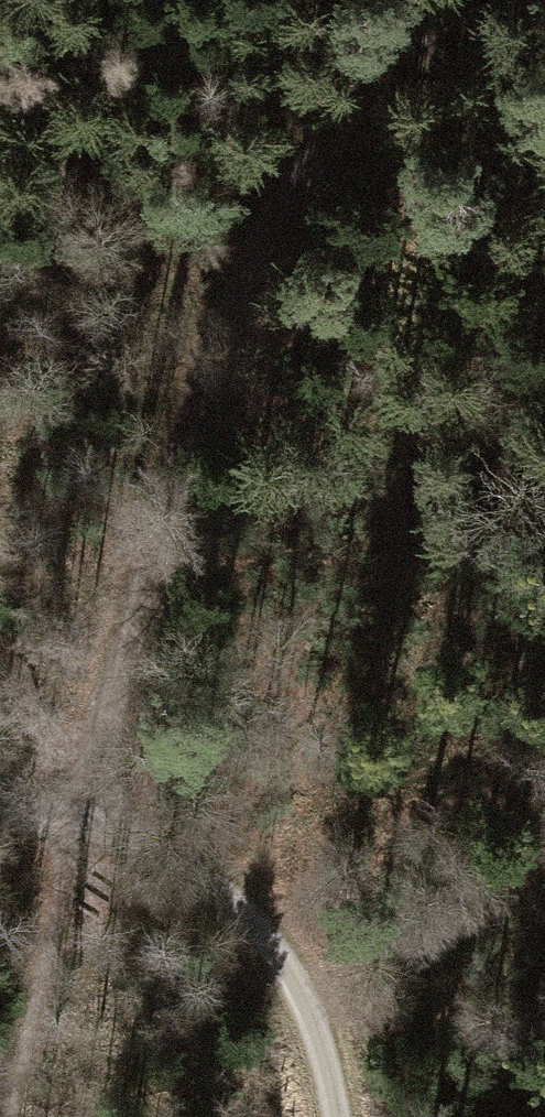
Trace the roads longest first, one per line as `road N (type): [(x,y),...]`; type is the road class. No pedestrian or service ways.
road 1 (track): [(475,0),(330,134),(261,222),(236,269),(186,413),(77,819)]
road 2 (track): [(77,819),(151,841),(250,919),(300,989),(338,1116)]
road 3 (track): [(261,222),(277,0)]

